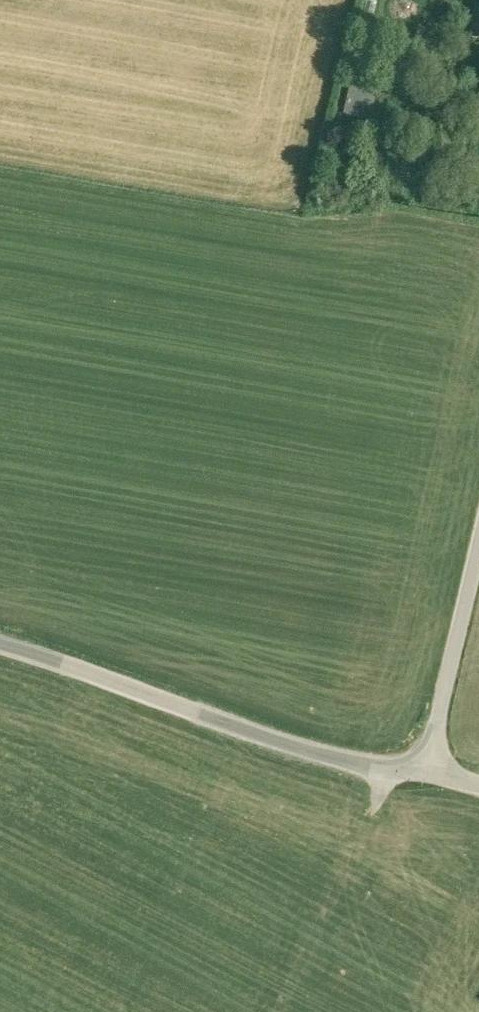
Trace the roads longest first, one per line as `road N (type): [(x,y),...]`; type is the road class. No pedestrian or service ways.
road 1 (unclassified): [(0,642),(271,740),(429,774)]
road 2 (unclassified): [(429,774),(478,558)]

